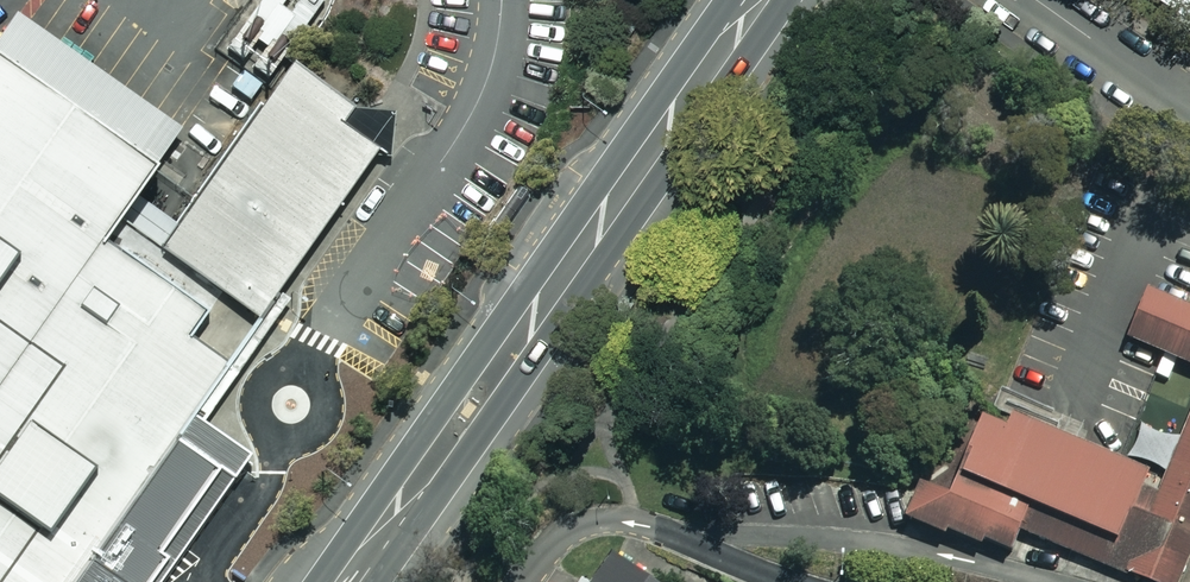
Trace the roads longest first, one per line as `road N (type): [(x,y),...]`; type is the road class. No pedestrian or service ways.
road 1 (secondary): [(756,0),(346,581)]
road 2 (residential): [(1035,0),(1189,108)]

